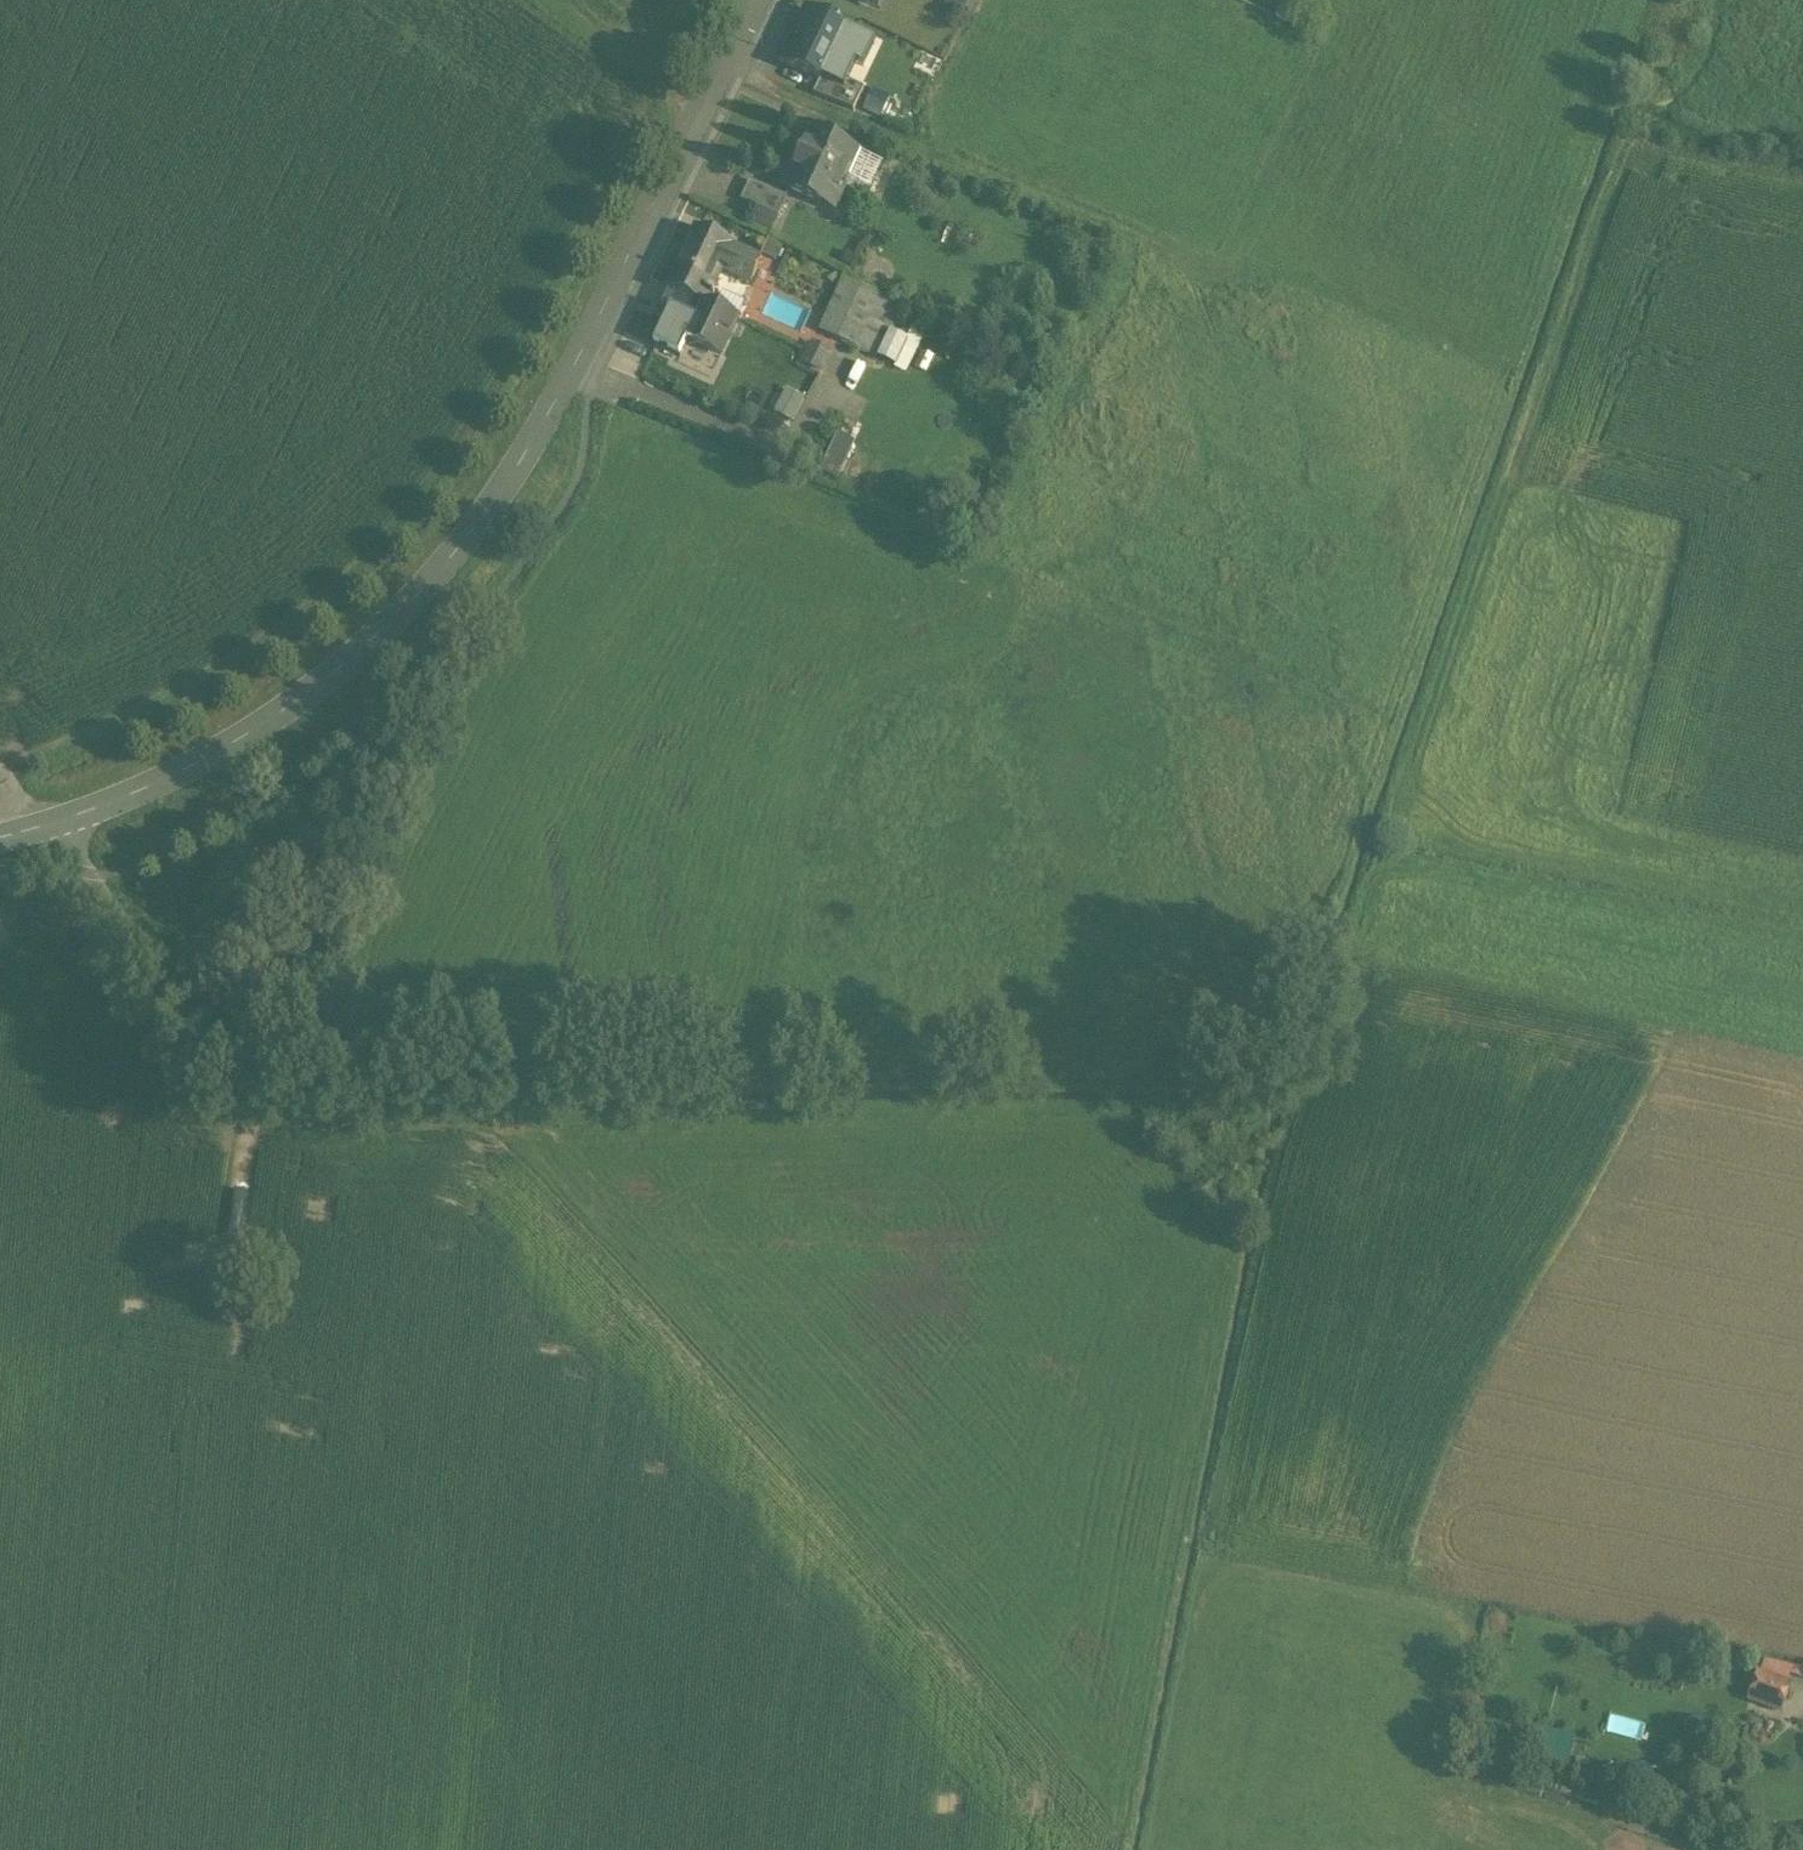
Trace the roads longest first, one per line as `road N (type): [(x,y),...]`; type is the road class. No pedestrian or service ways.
road 1 (tertiary): [(753,0),(560,393),(447,560),(338,669),(265,724),(185,770),(0,837)]
road 2 (track): [(720,68),(1252,282)]

